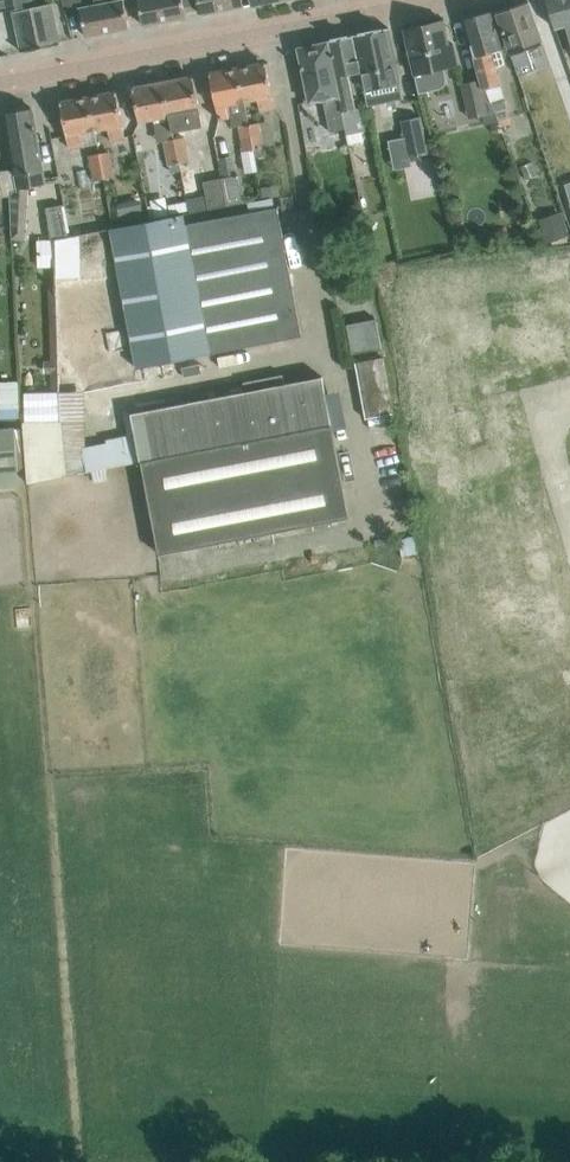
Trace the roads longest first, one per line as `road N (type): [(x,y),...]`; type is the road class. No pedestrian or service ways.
road 1 (residential): [(0,80),(426,0)]
road 2 (residential): [(569,507),(539,414),(569,405)]

